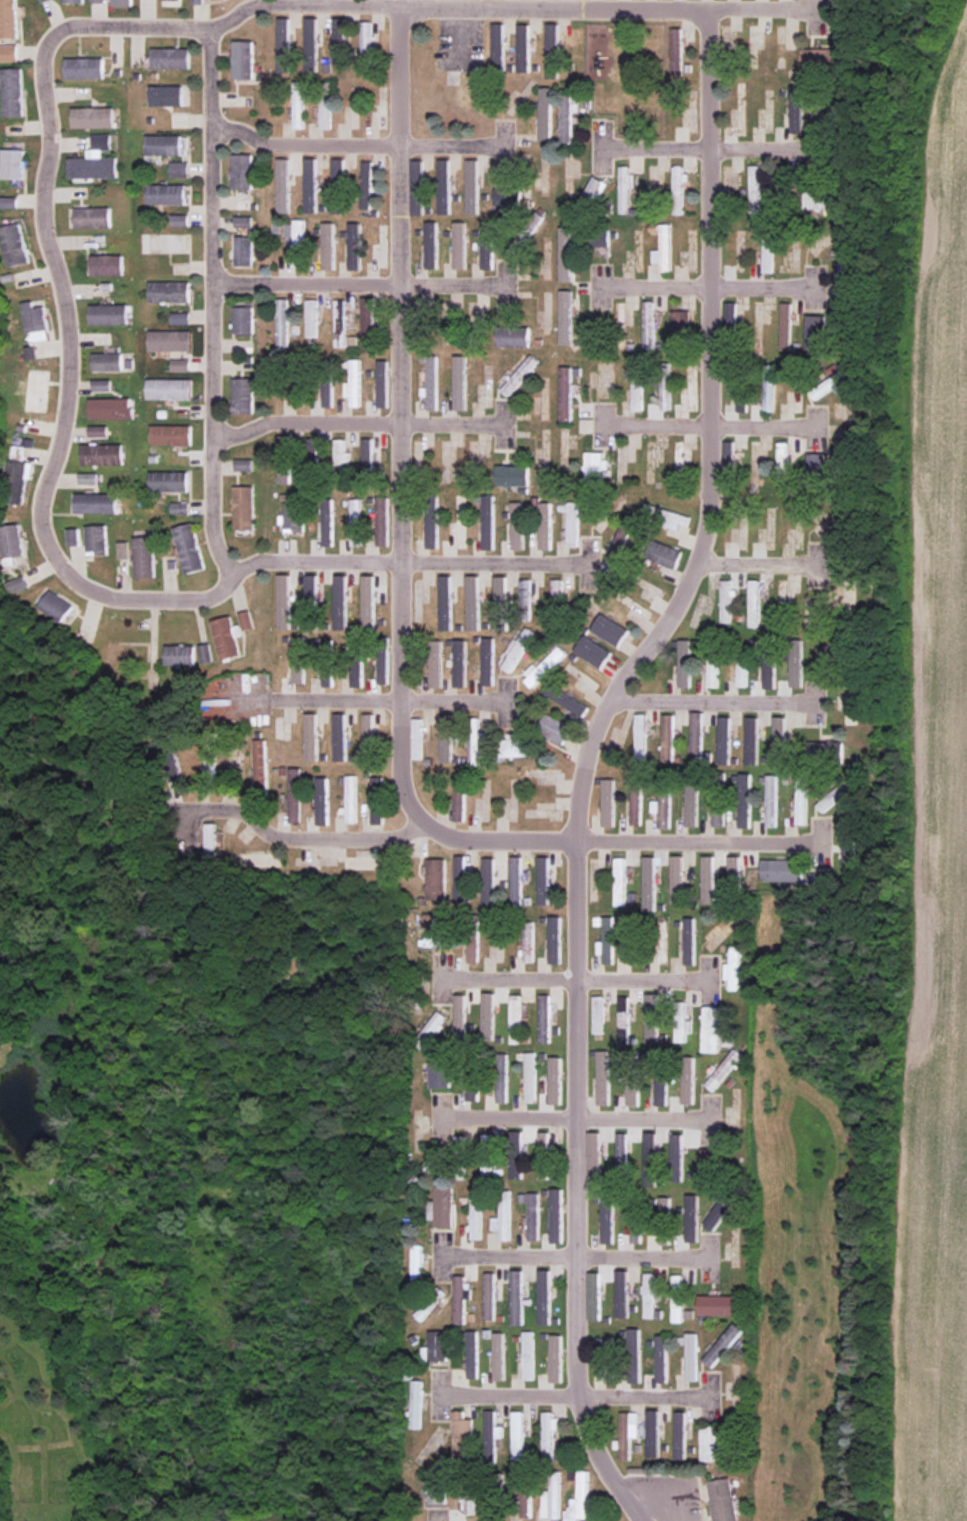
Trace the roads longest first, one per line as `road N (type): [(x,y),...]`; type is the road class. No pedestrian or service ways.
road 1 (residential): [(640,1520),(596,1455),(579,1394),(579,788),(608,702),(697,564),(704,524),(709,11)]
road 2 (residential): [(401,8),(398,770),(420,827)]
road 3 (residential): [(55,33),(208,30),(265,5),(825,11)]
road 4 (residential): [(55,33),(41,68),(42,204),(66,351),(65,397),(40,529),(70,581),(98,598),(205,600),(226,580)]
road 5 (residential): [(208,30),(212,535)]
road 6 (residential): [(420,827),(456,841),(826,846)]
road 7 (residential): [(226,580),(257,562),(595,566)]
road 8 (residential): [(209,133),(242,133),(271,146),(511,148)]
road 9 (residential): [(208,436),(266,423),(505,423)]
road 10 (residential): [(208,285),(500,289)]
road 11 (residential): [(431,979),(718,980)]
road 12 (residential): [(437,1395),(717,1395)]
road 13 (residential): [(437,1116),(716,1121)]
road 14 (residential): [(434,1254),(712,1258)]
road 15 (residential): [(182,805),(238,808),(280,837),(397,840),(420,827)]
road 16 (residential): [(593,148),(835,148)]
road 17 (residential): [(271,699),(510,704)]
road 18 (residential): [(590,288),(822,289)]
road 19 (residential): [(596,425),(822,429)]
road 20 (residential): [(608,702),(816,702)]
road 21 (residential): [(697,564),(818,565)]

